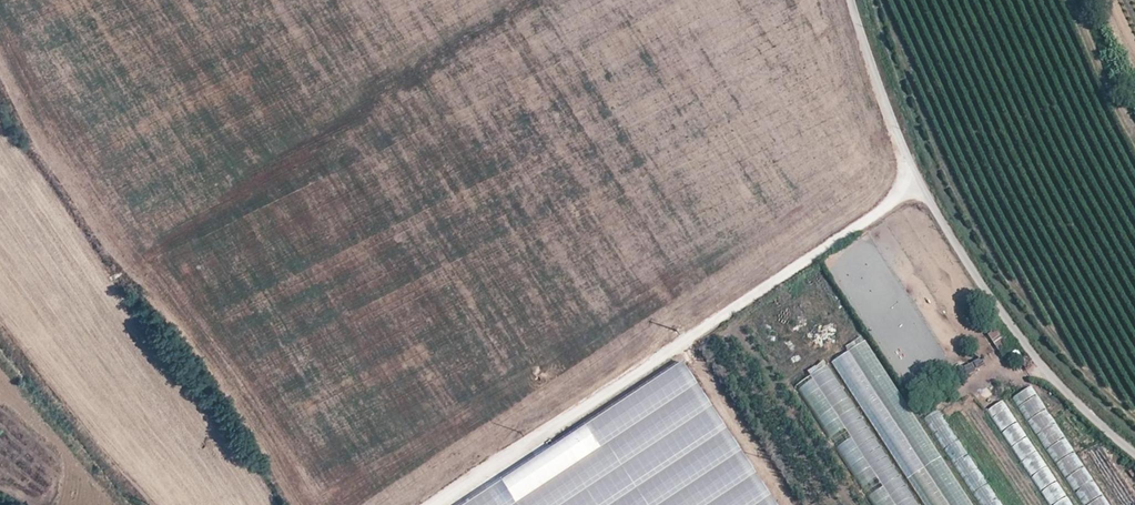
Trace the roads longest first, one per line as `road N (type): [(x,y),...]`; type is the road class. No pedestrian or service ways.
road 1 (unclassified): [(852,0),(889,115),(929,201),(982,286),(1038,361),(1134,452)]

